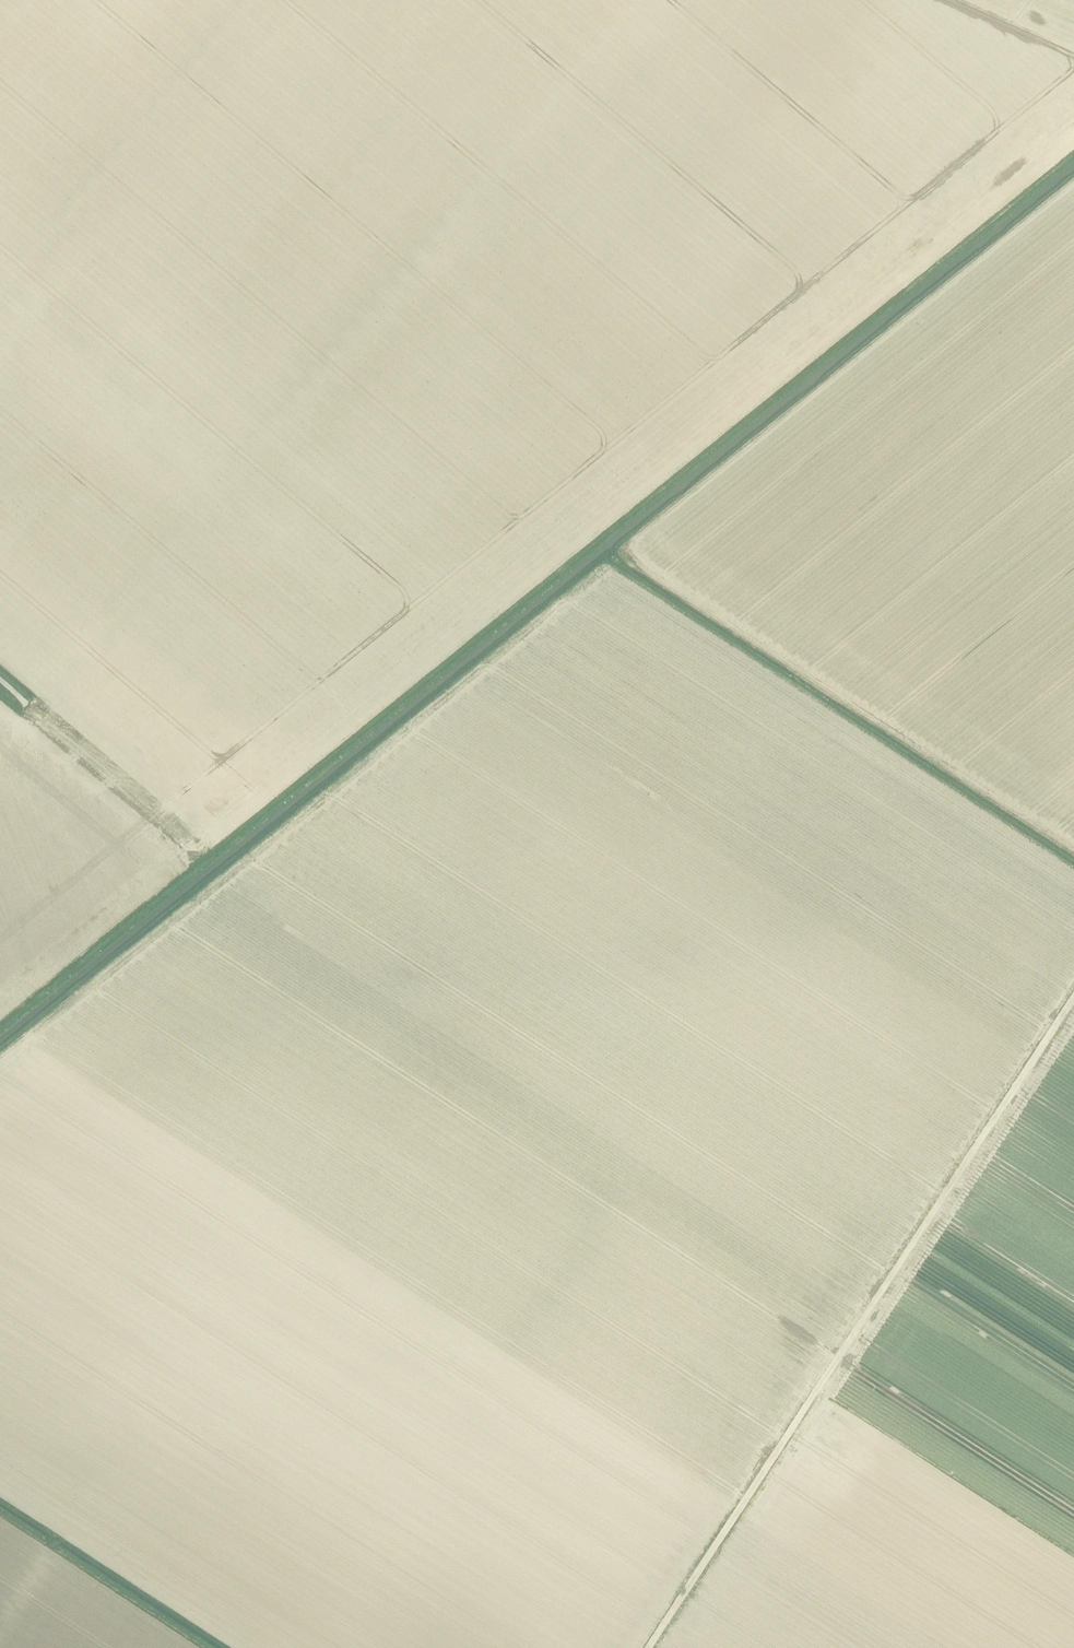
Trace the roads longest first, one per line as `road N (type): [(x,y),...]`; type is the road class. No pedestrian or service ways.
road 1 (track): [(648,1647),(1073,992)]

